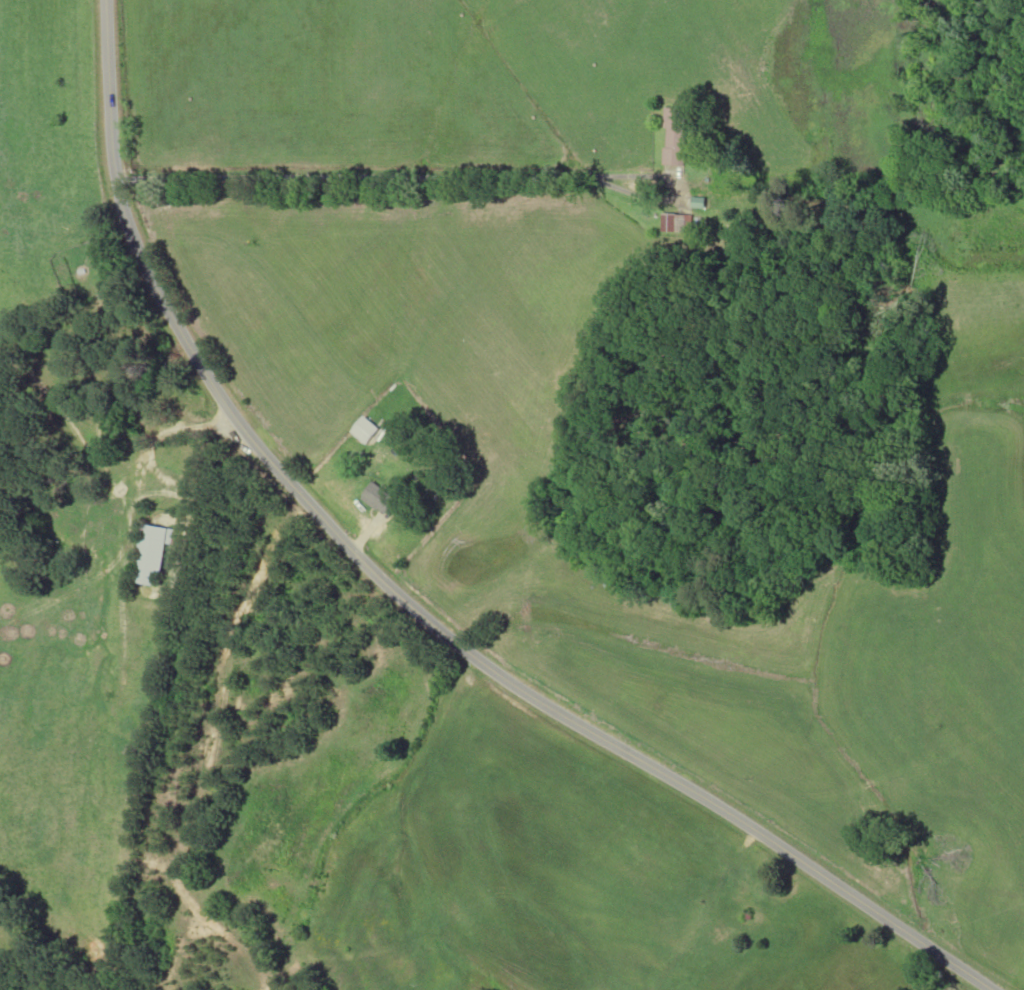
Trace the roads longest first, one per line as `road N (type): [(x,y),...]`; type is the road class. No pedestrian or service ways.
road 1 (residential): [(981,989),(467,655),(361,564),(276,471),(177,336),(124,222),(114,183),(106,0)]
road 2 (residential): [(114,183),(578,178),(649,208)]

